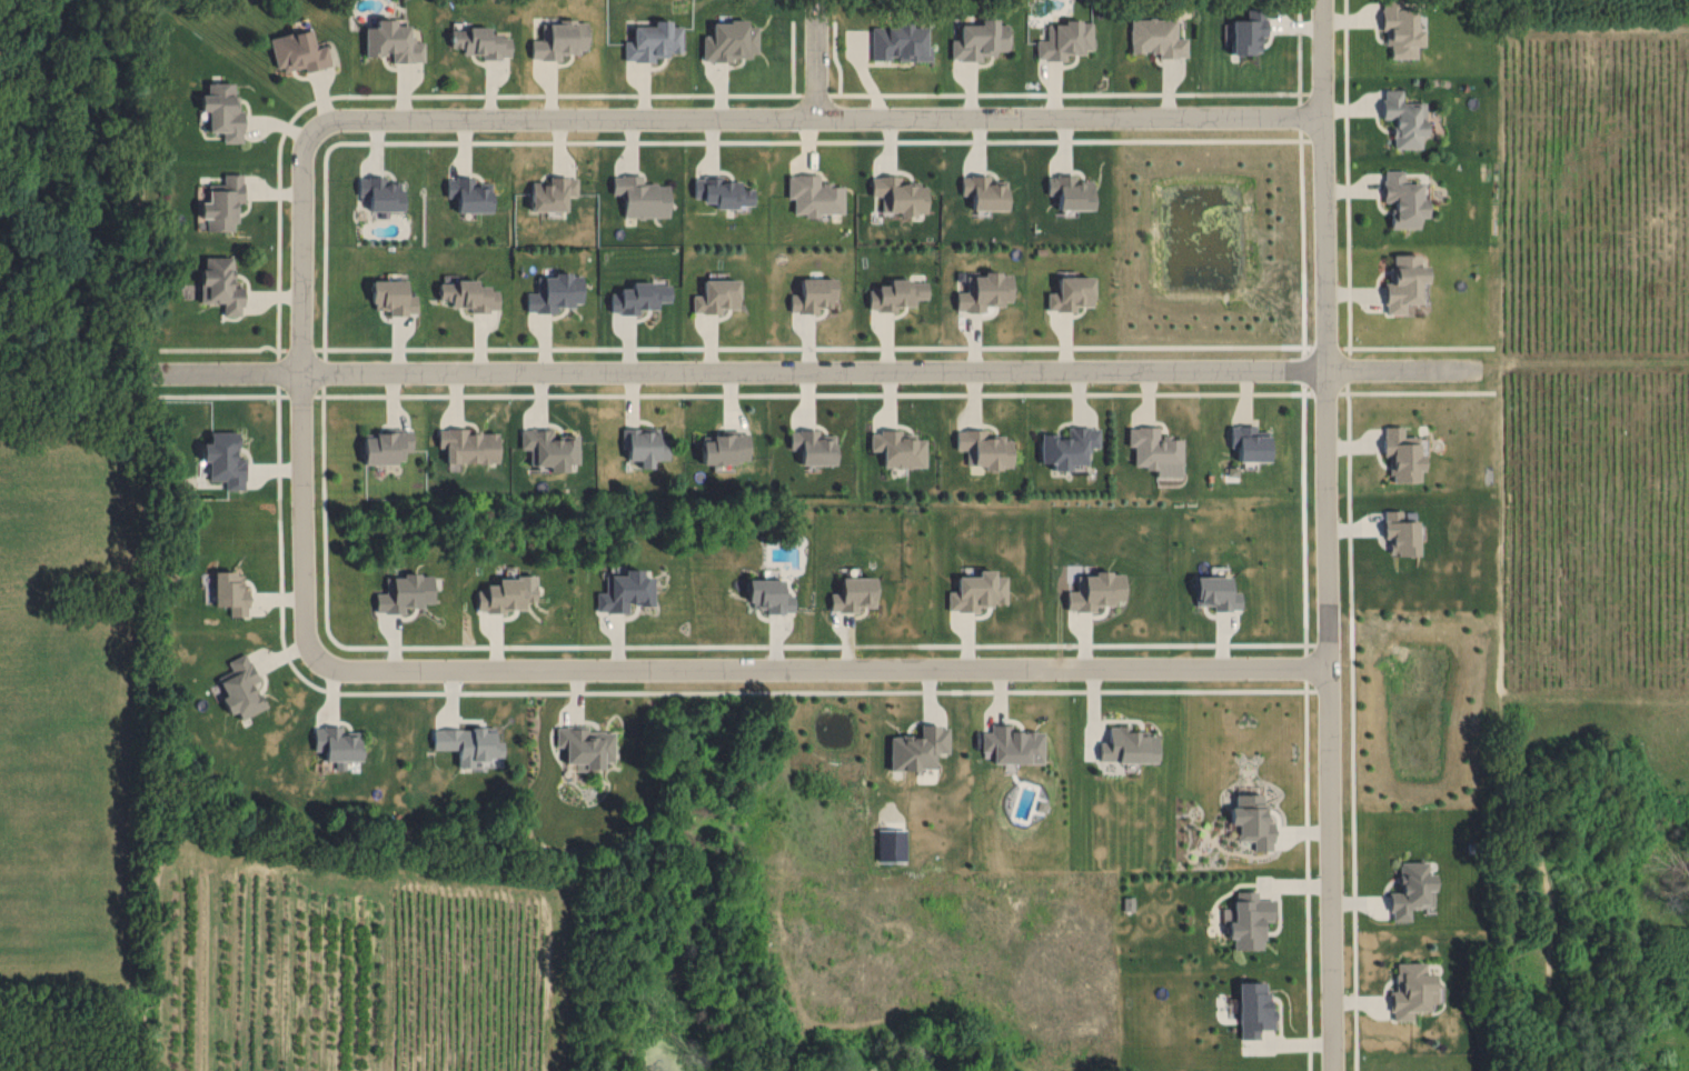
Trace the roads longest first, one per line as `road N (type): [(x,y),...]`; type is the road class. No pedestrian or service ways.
road 1 (residential): [(1488,374),(150,377)]
road 2 (residential): [(1327,0),(1330,1070)]
road 3 (residential): [(1330,668),(341,670),(314,660)]
road 4 (residential): [(322,130),(346,123),(1327,119)]
road 5 (residential): [(314,660),(306,631),(307,151),(322,130)]

